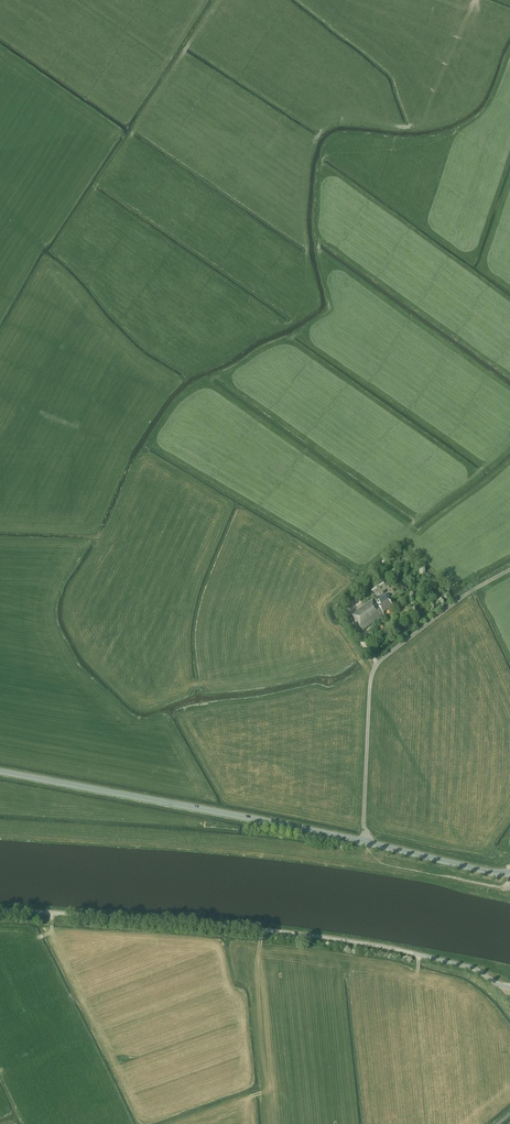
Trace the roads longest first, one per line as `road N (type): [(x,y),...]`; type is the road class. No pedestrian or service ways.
road 1 (tertiary): [(509,872),(0,771)]
road 2 (unclassified): [(509,988),(473,968),(376,945),(0,908)]

